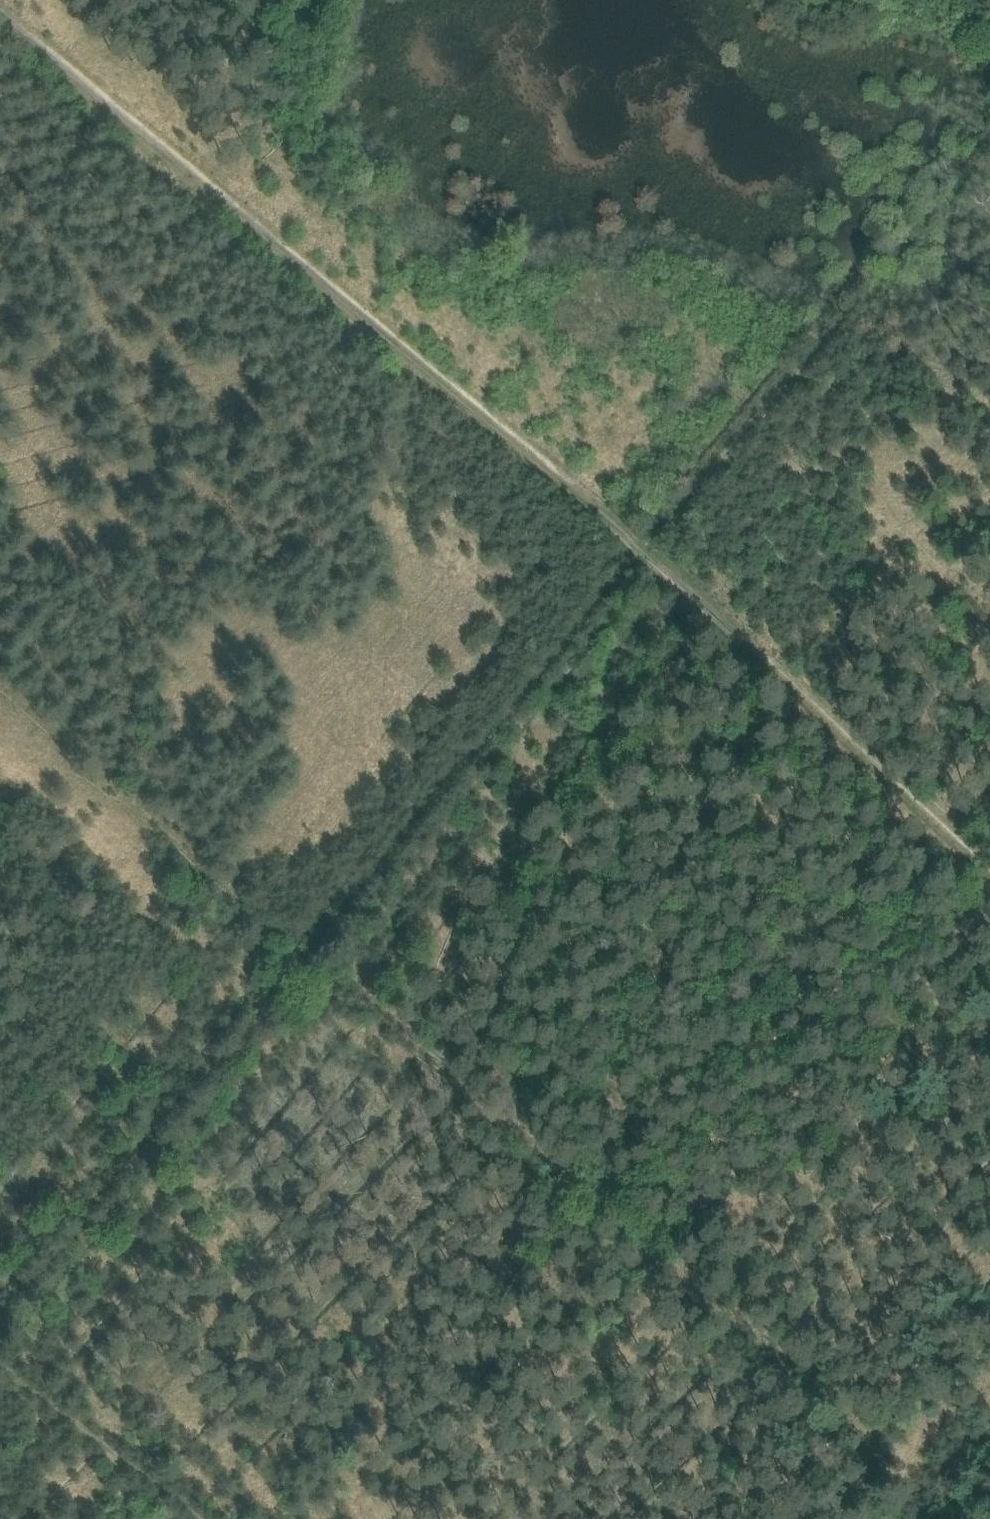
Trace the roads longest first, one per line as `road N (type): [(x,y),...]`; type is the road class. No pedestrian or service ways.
road 1 (track): [(0,24),(639,553),(989,885)]
road 2 (track): [(989,140),(647,544)]

